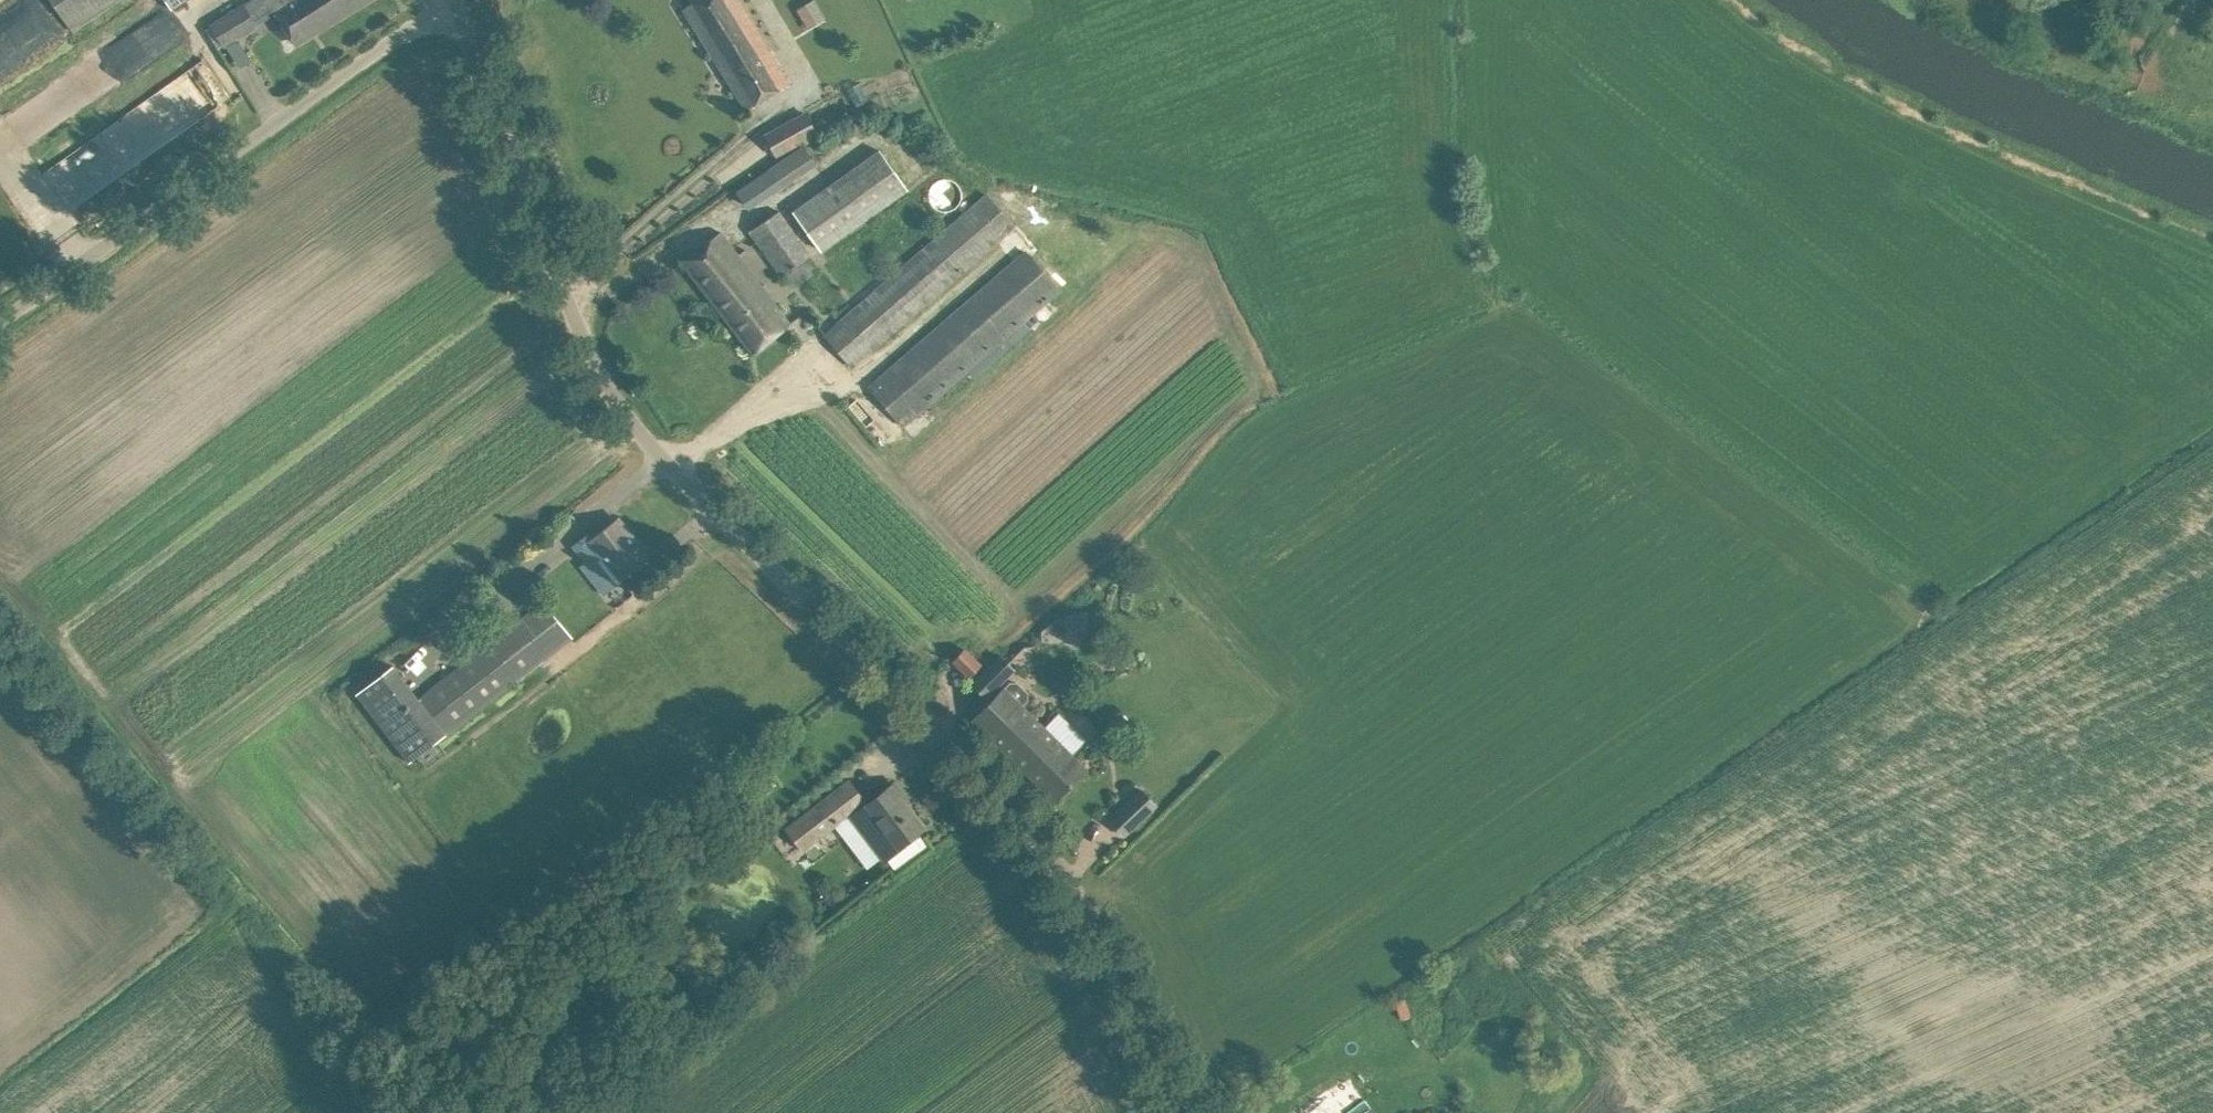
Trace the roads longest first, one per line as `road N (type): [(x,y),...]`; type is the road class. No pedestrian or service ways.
road 1 (unclassified): [(1192,1112),(1031,802),(973,733),(695,490),(598,372),(539,245),(470,0)]
road 2 (unclassified): [(0,324),(452,0)]

